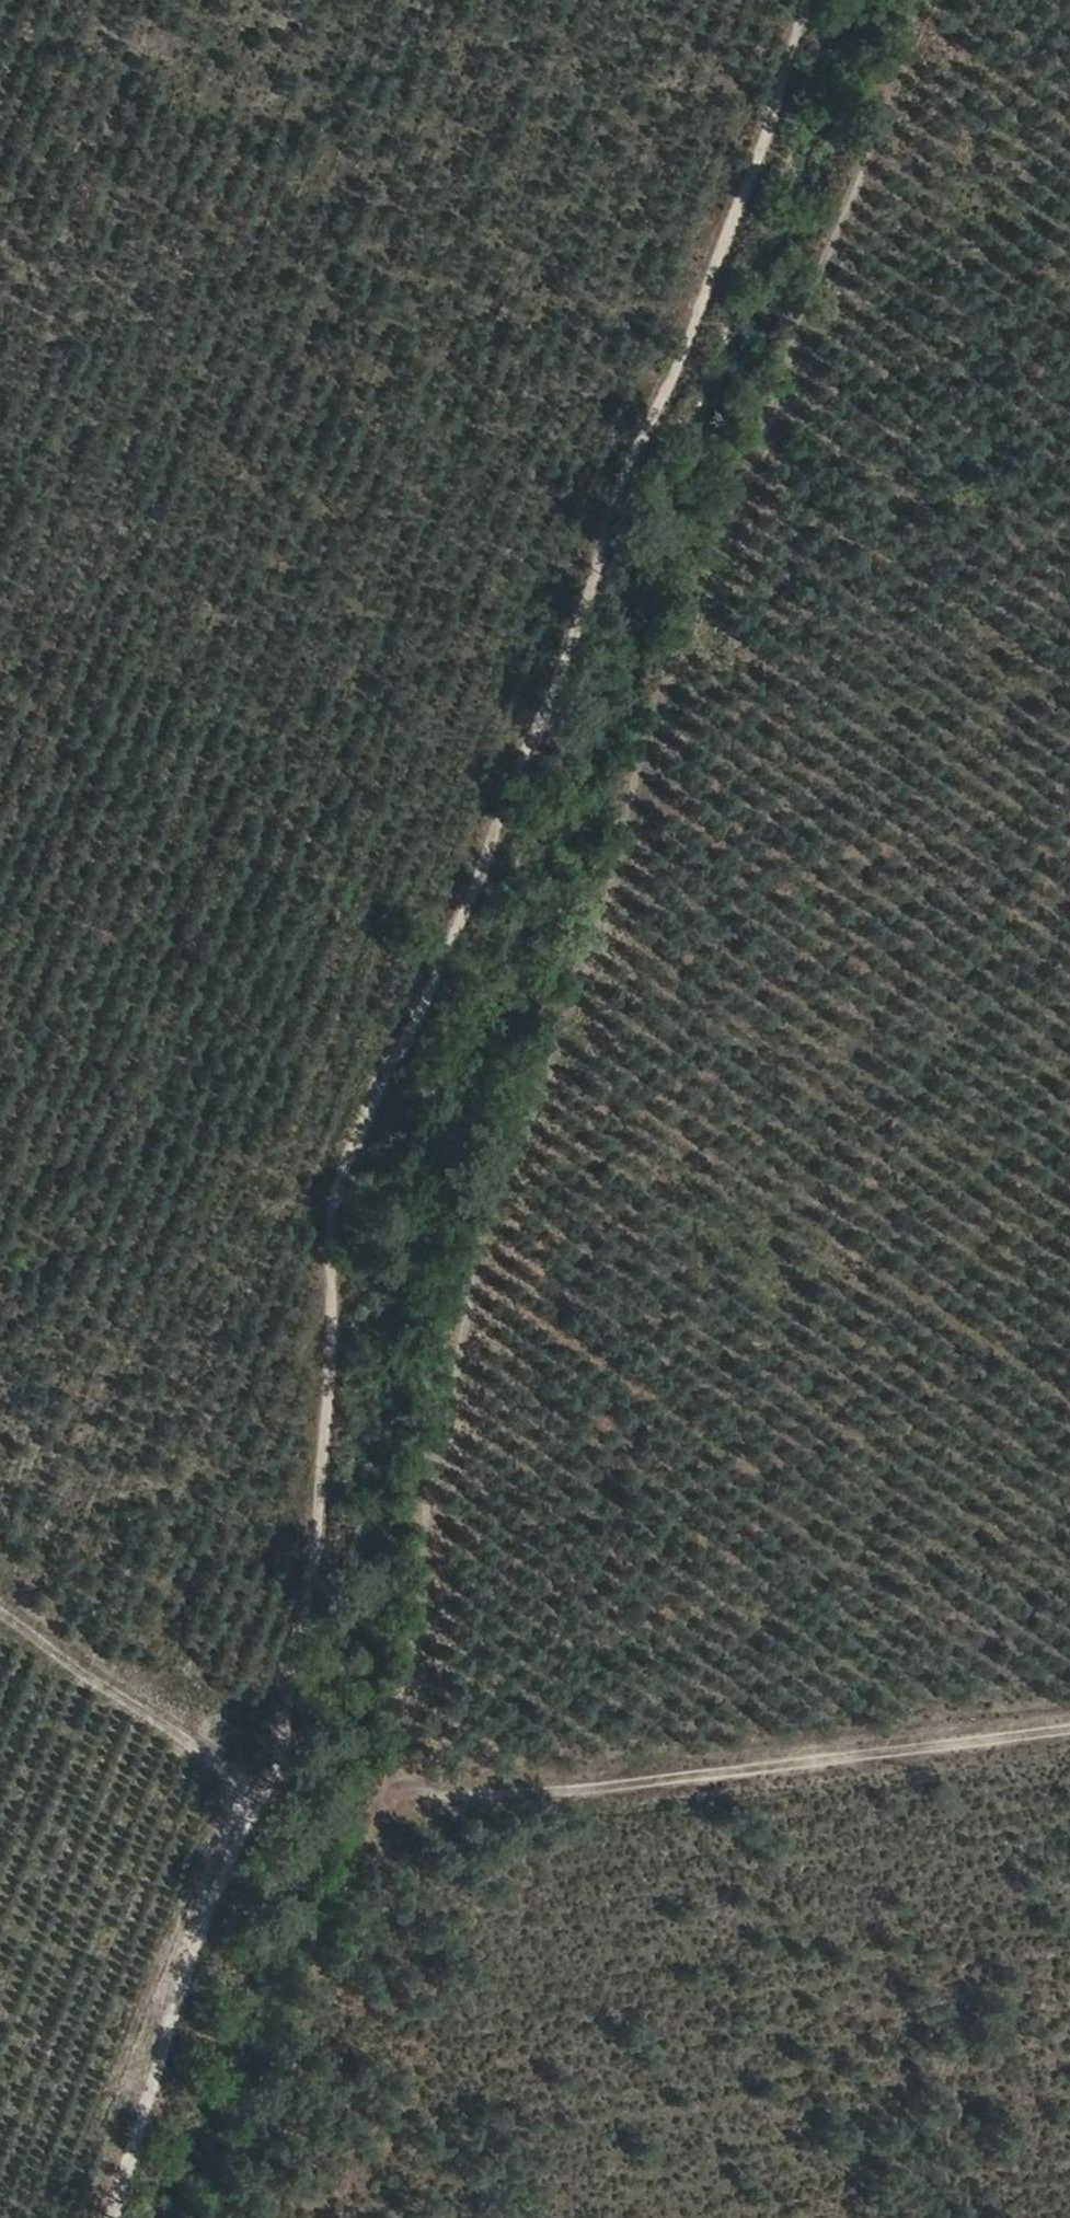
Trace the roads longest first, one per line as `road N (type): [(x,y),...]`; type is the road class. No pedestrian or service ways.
road 1 (track): [(796,0),(492,799),(315,1193),(308,1570),(92,2217)]
road 2 (track): [(373,1819),(1069,1736)]

